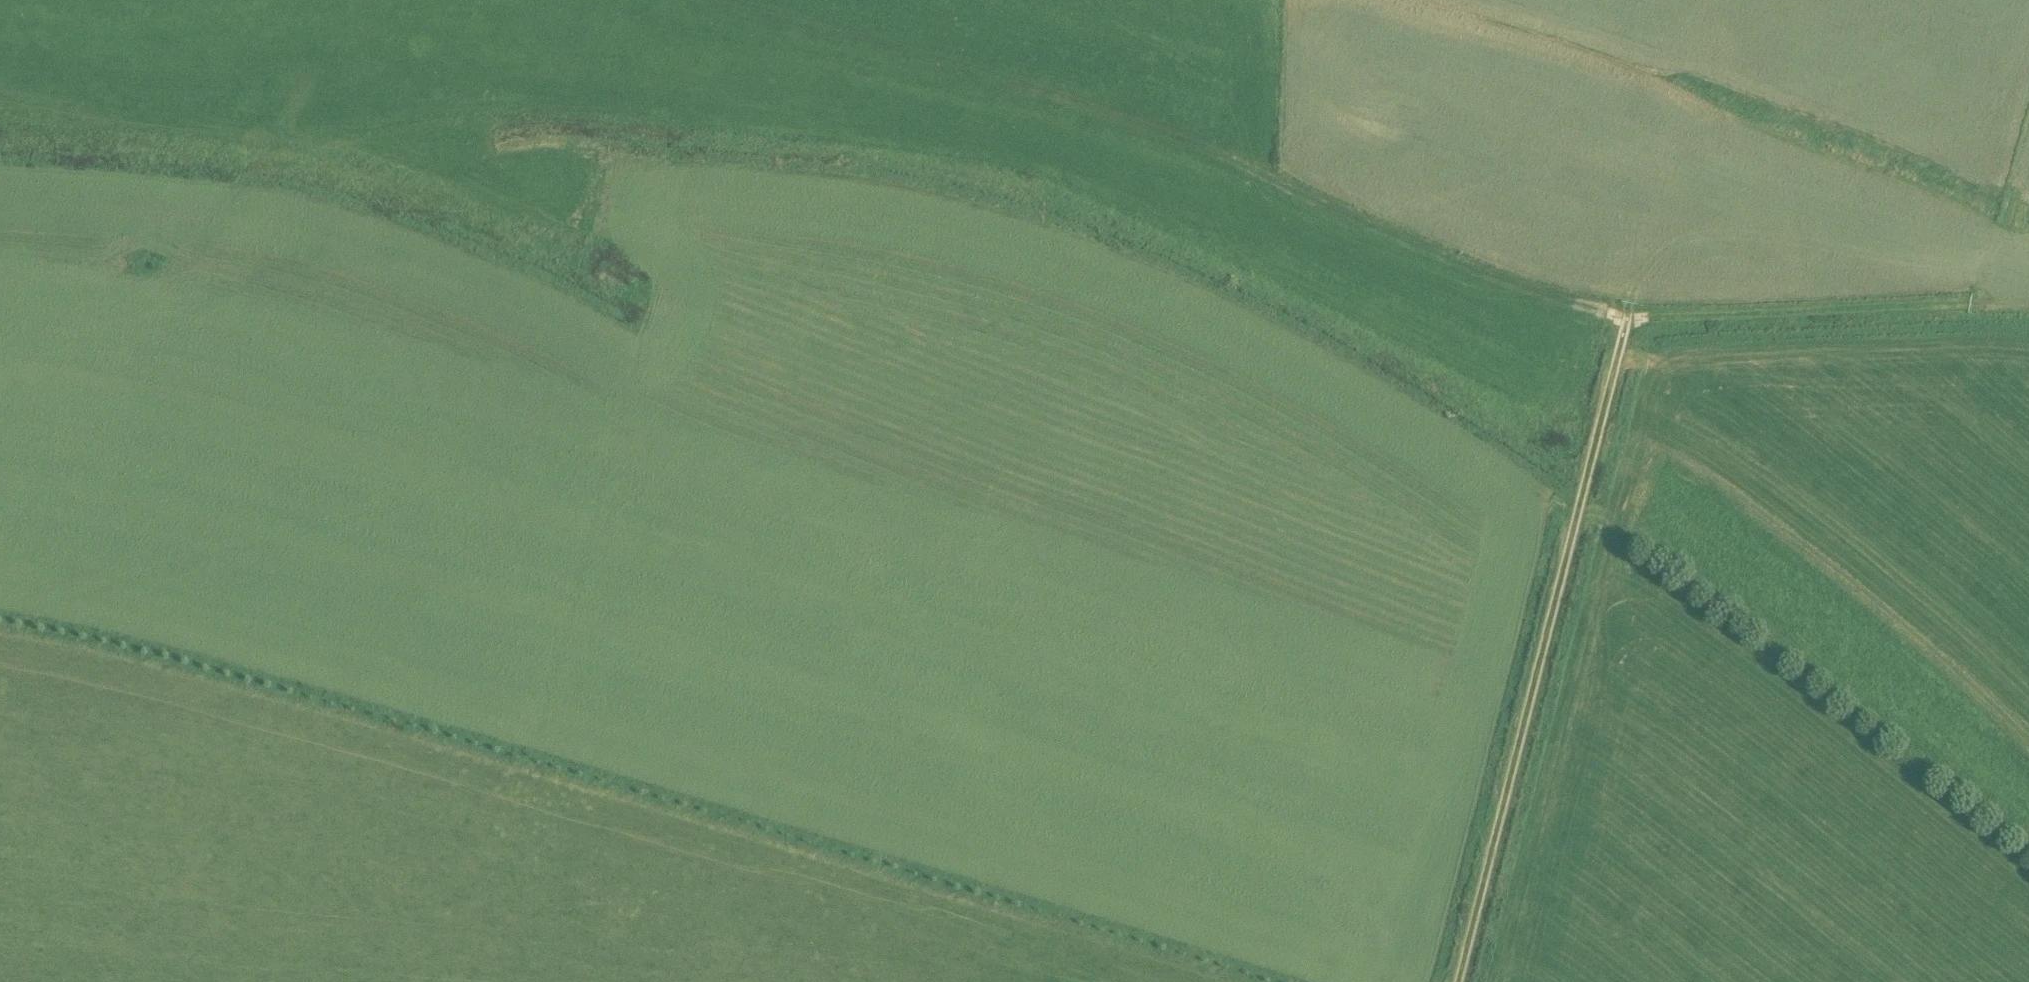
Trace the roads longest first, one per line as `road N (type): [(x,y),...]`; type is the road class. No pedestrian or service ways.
road 1 (track): [(2028,135),(1986,301),(1627,318),(1459,262),(1240,162),(667,0)]
road 2 (track): [(496,142),(603,139),(825,162),(1017,203),(1263,301),(1583,493)]
road 3 (track): [(1630,304),(1458,981)]
road 4 (track): [(1615,365),(1662,337),(2028,327)]

